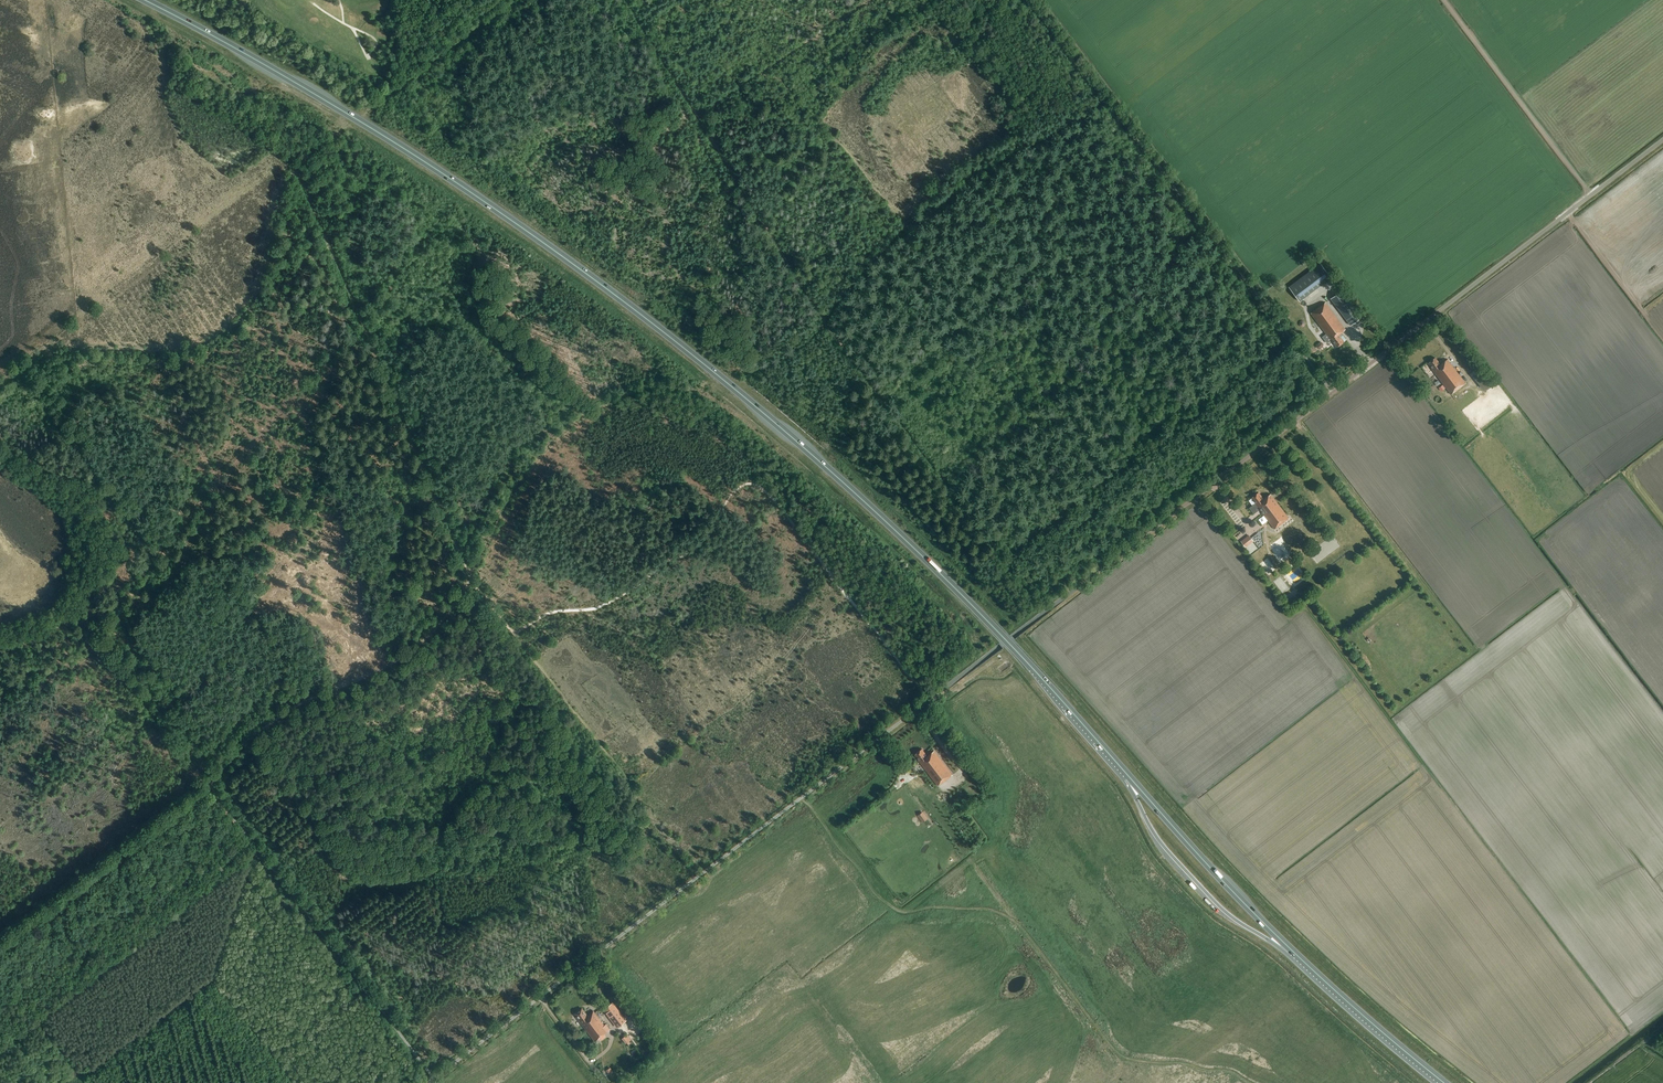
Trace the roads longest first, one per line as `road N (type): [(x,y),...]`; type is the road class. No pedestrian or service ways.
road 1 (unclassified): [(427,1082),(1662,139)]
road 2 (trunk): [(1123,770),(907,541),(690,353),(420,158),(145,0)]
road 3 (track): [(23,373),(70,347),(181,349),(226,331),(259,296),(294,169),(470,577),(514,634)]
road 4 (track): [(1025,0),(1327,397)]
road 5 (track): [(1114,1082),(1125,1075),(960,854)]
road 6 (track): [(470,577),(446,618),(414,649),(296,699),(251,739)]
road 7 (track): [(0,944),(211,785)]
road 8 (trunk): [(1298,957),(1123,770)]
road 9 (trunk): [(1444,1082),(1298,957)]
road 10 (track): [(514,634),(627,782)]

